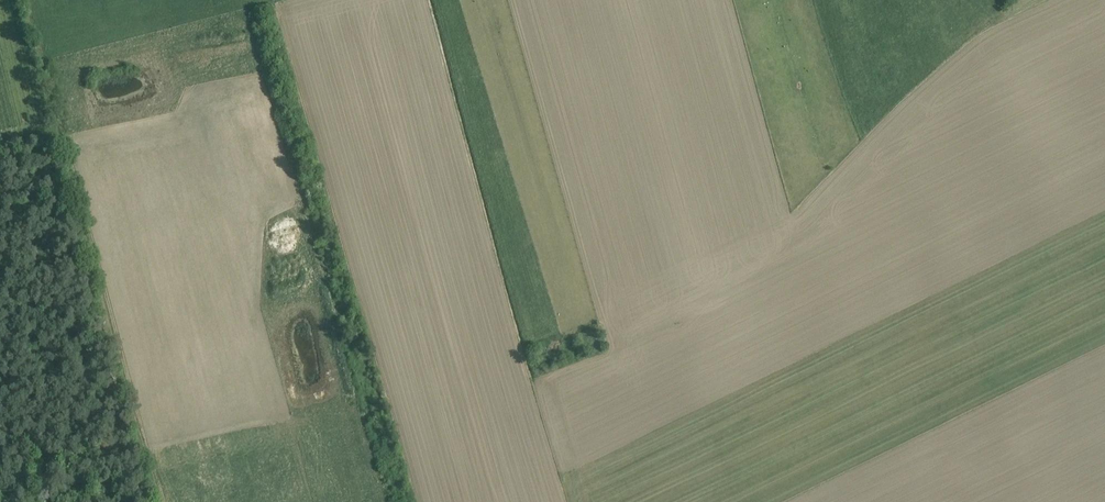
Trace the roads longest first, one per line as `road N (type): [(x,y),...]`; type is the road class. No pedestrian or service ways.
road 1 (track): [(50,501),(35,475),(22,374),(12,353),(0,357)]

